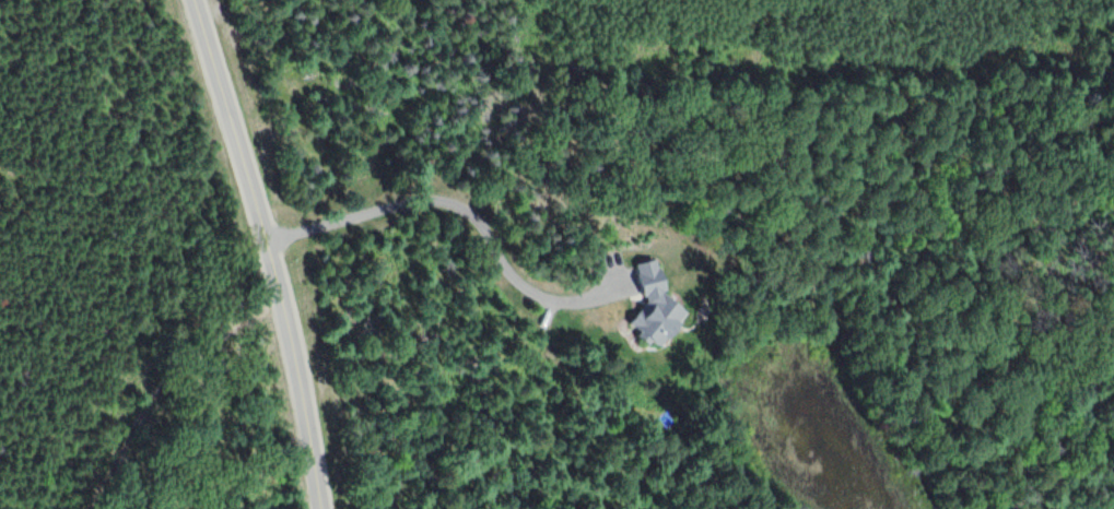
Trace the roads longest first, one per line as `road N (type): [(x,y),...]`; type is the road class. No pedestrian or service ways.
road 1 (residential): [(322,508),(267,235),(197,0)]

